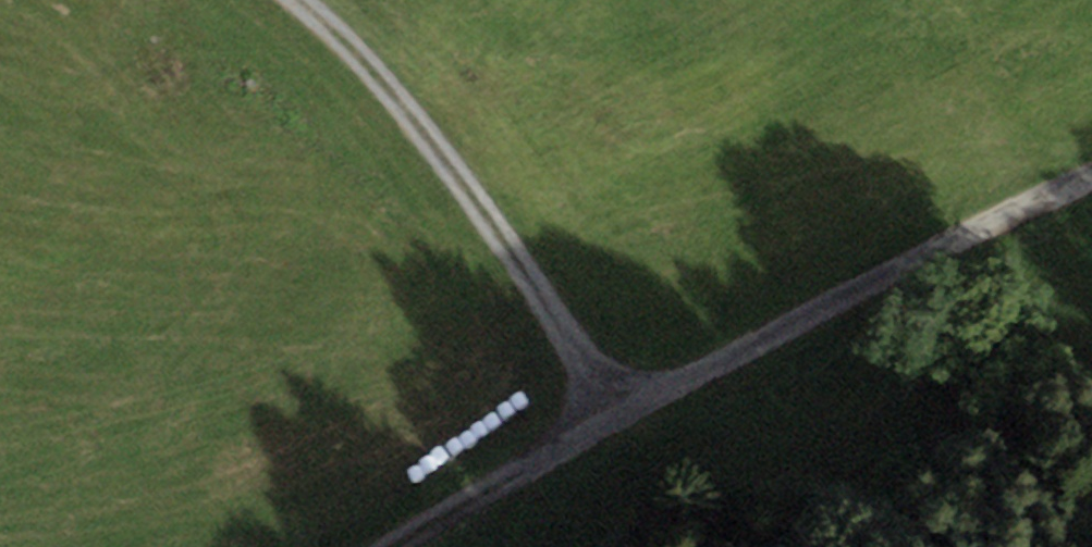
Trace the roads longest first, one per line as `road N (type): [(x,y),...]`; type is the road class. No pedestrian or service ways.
road 1 (track): [(1091,180),(617,413),(395,546)]
road 2 (track): [(617,413),(435,144),(356,43),(305,0)]

